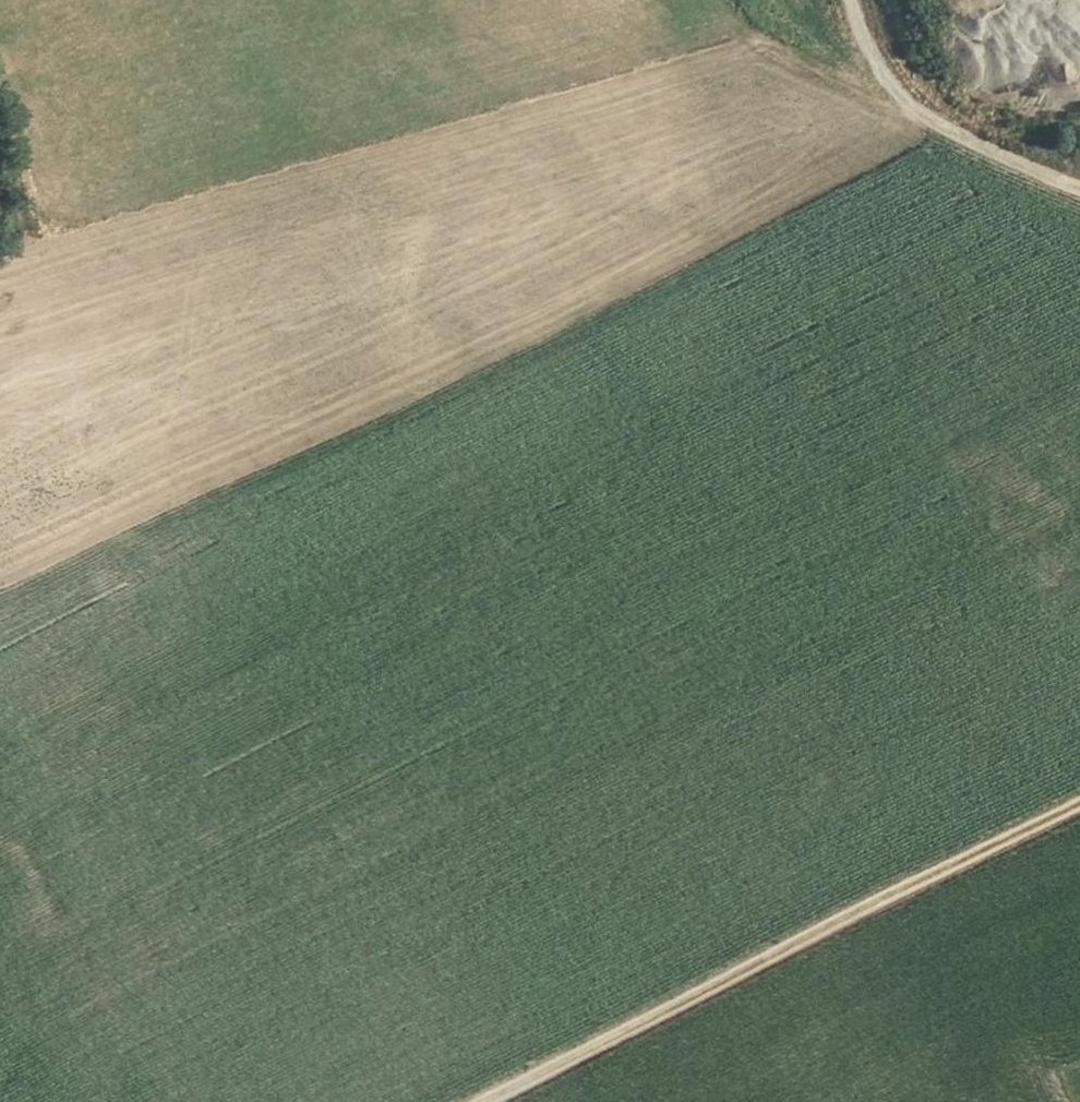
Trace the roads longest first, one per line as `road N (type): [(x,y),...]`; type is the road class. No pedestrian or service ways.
road 1 (track): [(453,1101),(1079,787)]
road 2 (track): [(853,0),(896,88),(965,136),(1079,189)]

